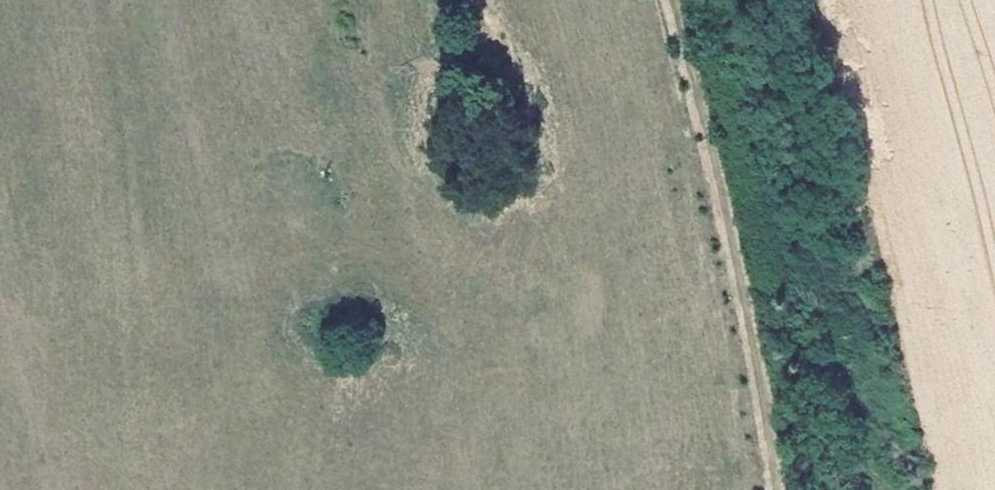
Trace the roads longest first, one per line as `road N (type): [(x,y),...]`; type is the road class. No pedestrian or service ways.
road 1 (track): [(670,0),(724,203),(777,489)]

